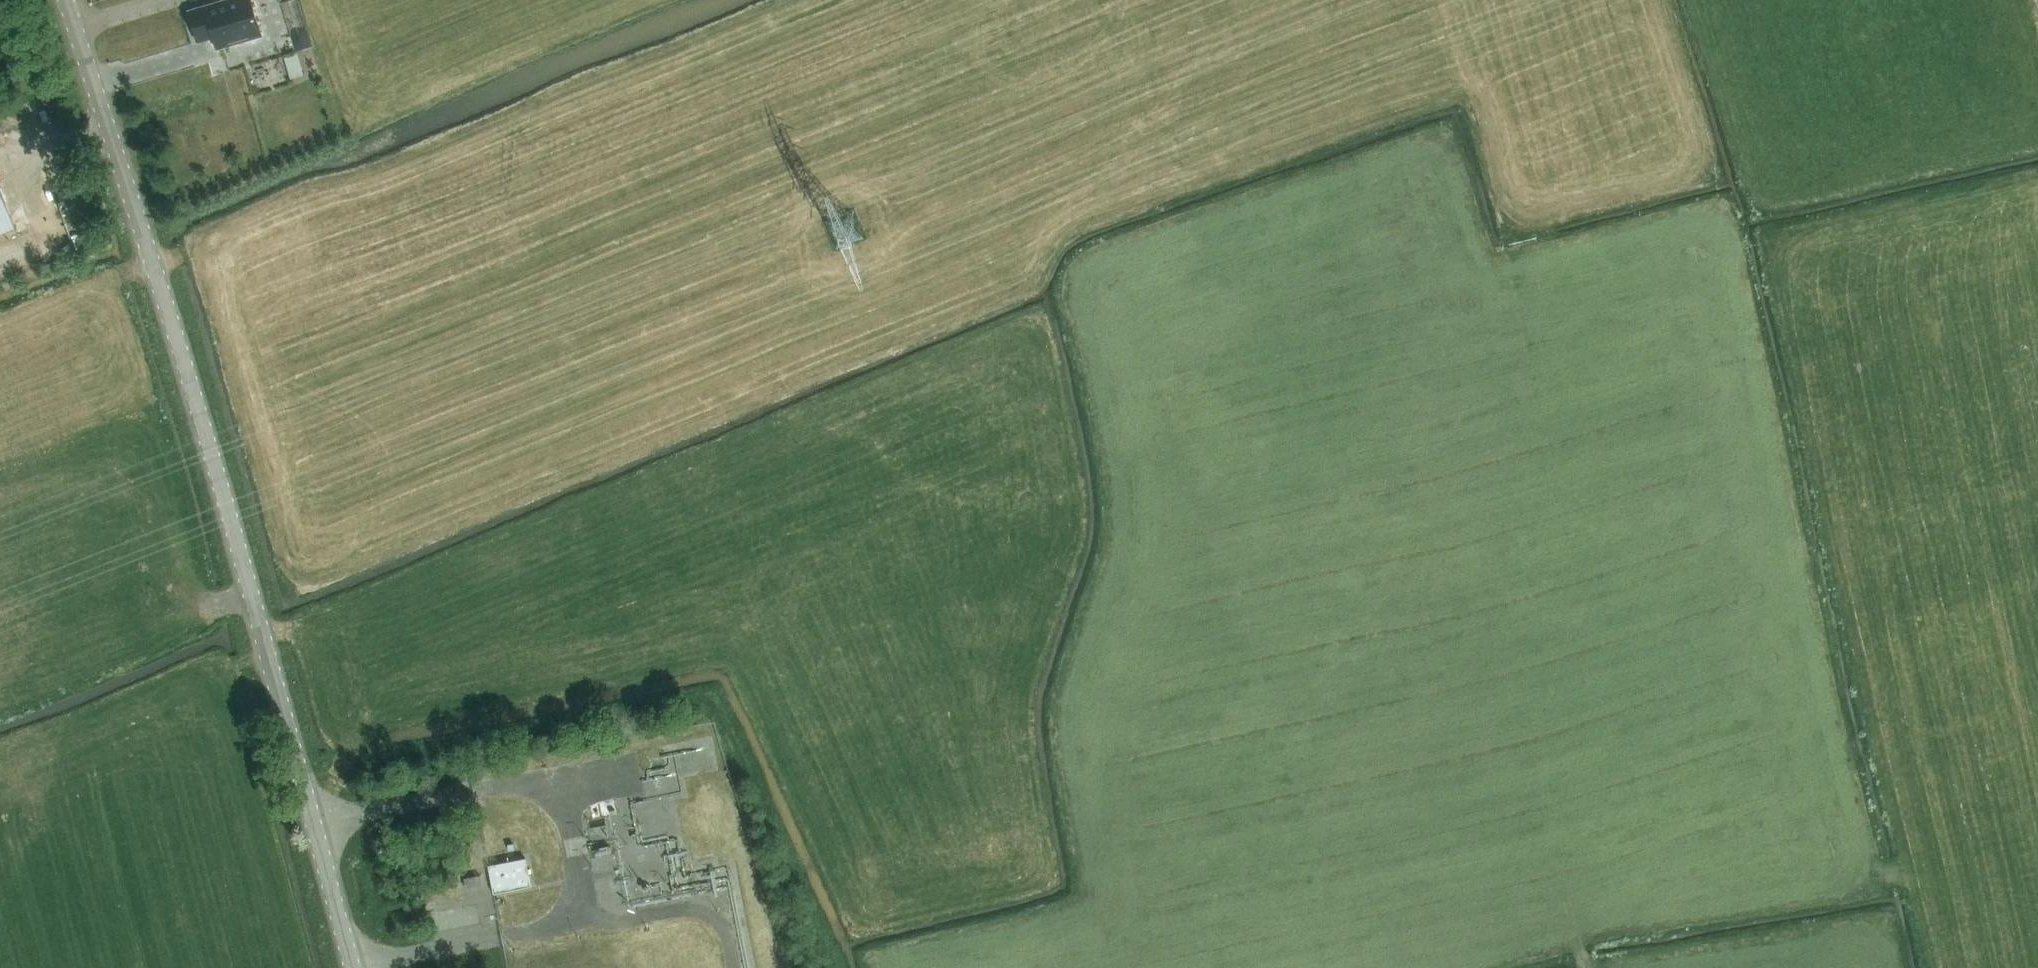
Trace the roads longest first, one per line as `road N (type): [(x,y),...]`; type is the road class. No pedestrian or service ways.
road 1 (tertiary): [(355,967),(117,147),(66,0)]

